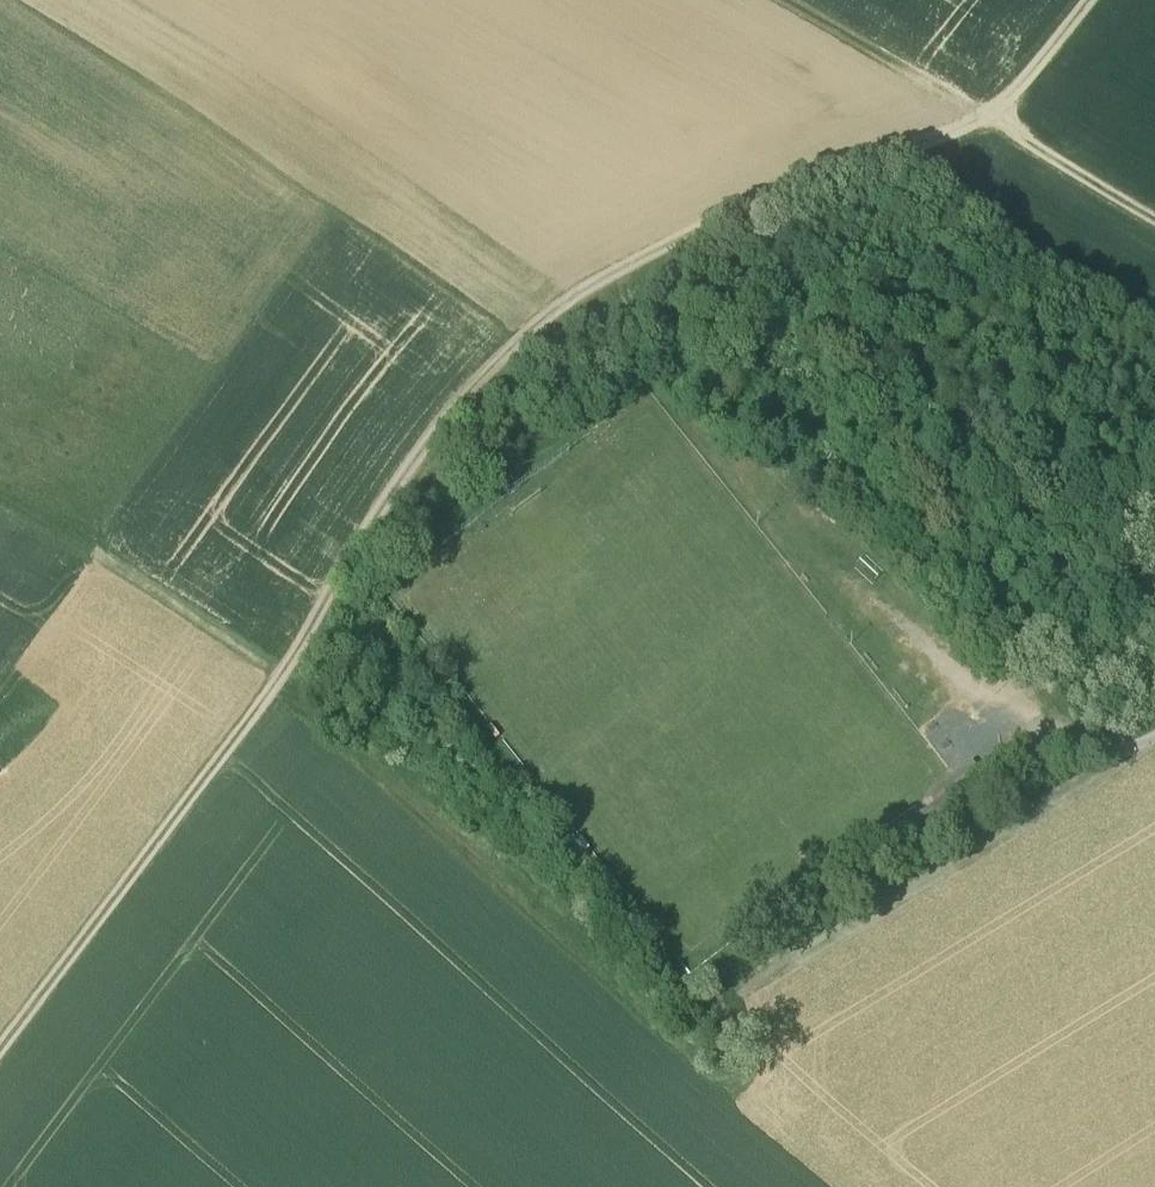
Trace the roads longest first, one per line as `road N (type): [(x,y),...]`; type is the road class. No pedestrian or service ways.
road 1 (track): [(1100,0),(1000,130),(1154,218)]
road 2 (track): [(775,0),(1000,130)]

